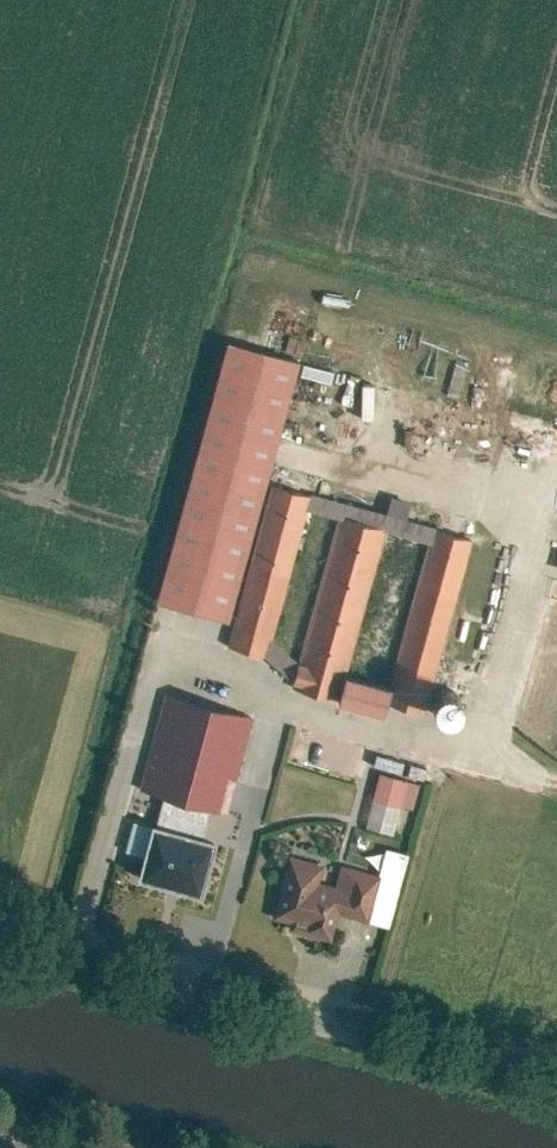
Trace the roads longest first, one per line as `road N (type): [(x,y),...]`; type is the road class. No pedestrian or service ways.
road 1 (unclassified): [(0,940),(556,1087)]

